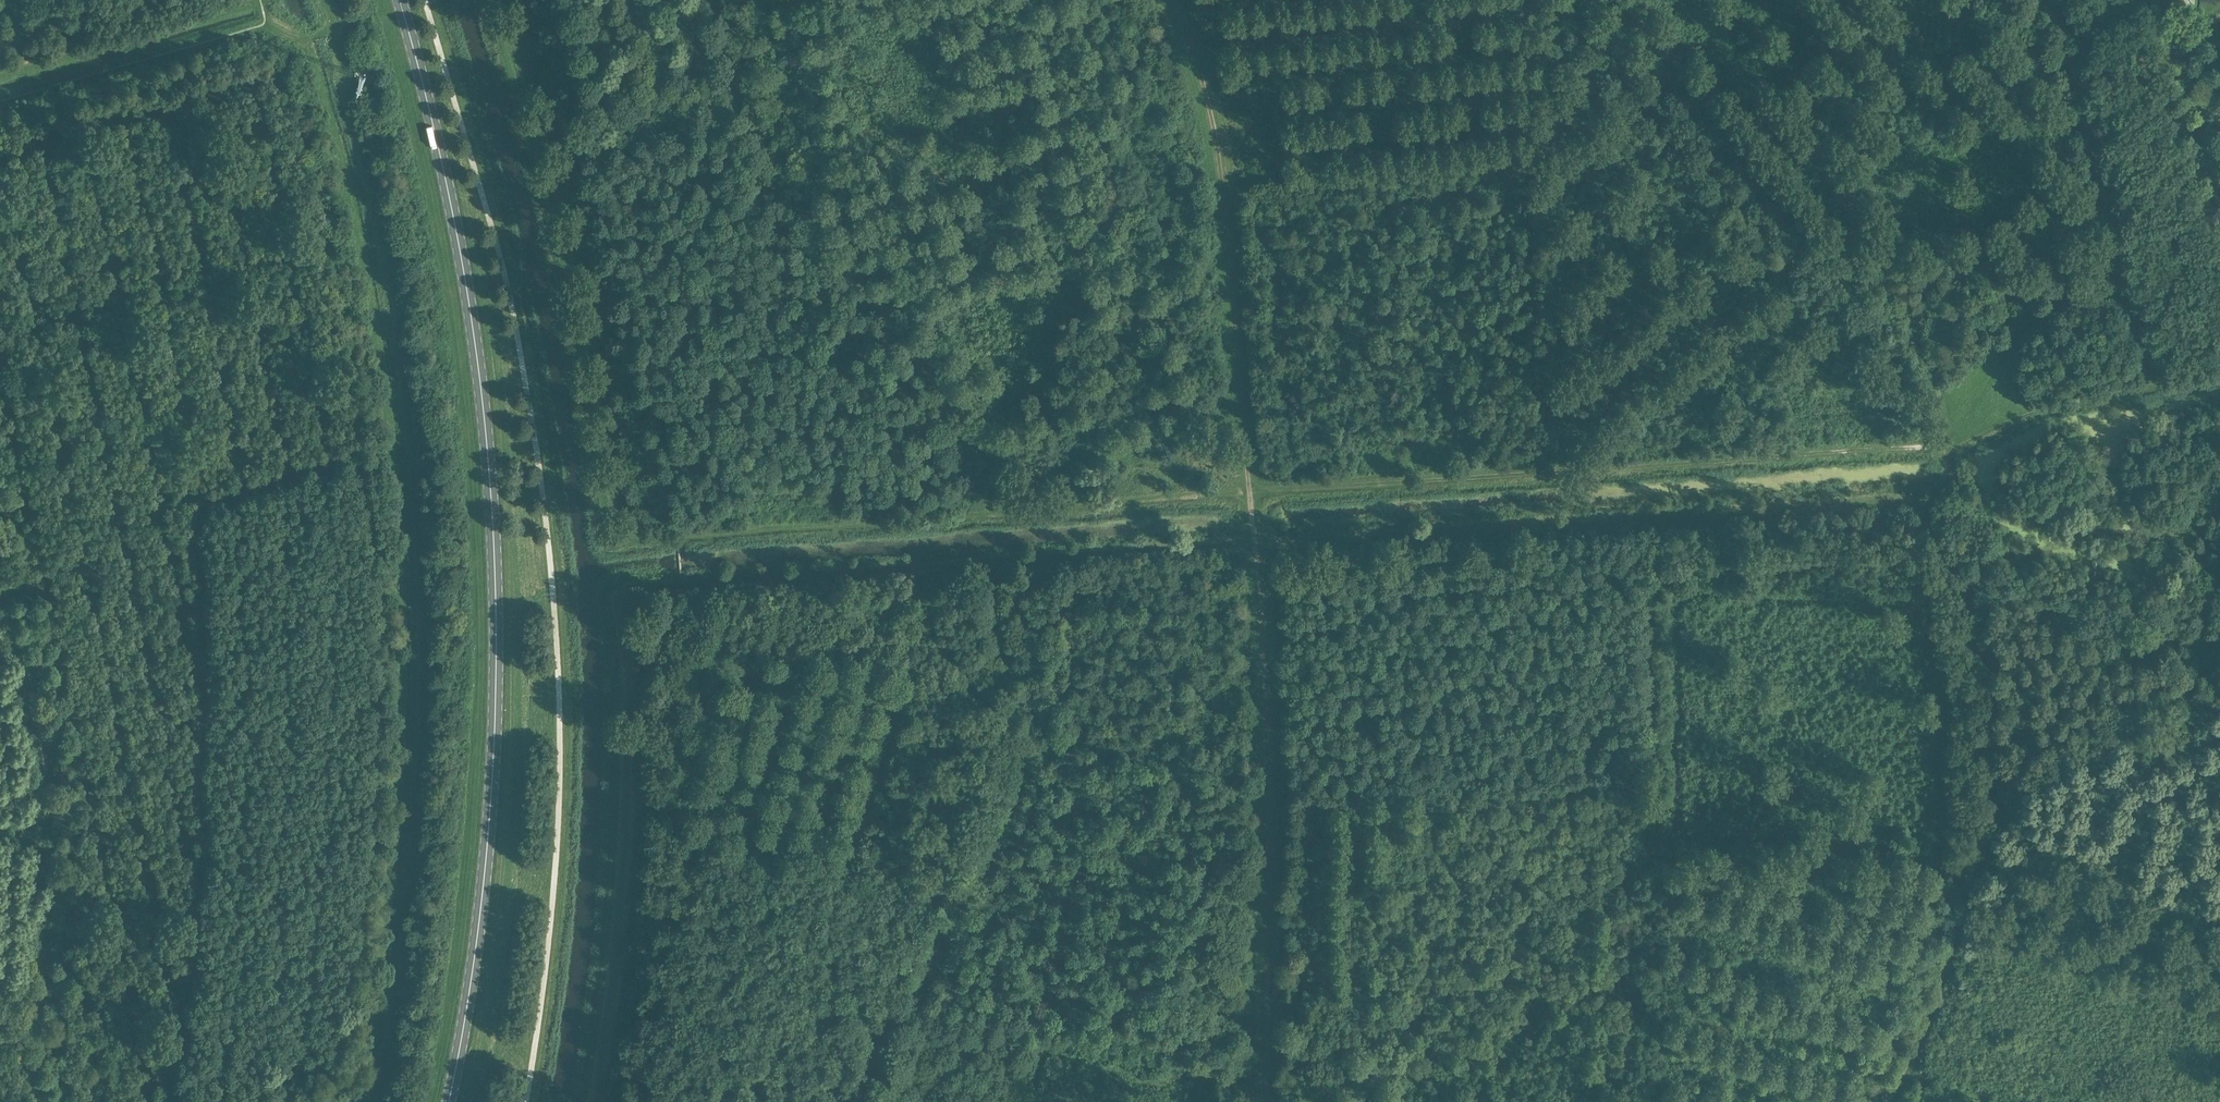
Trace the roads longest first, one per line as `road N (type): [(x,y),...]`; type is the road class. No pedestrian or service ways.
road 1 (track): [(1959,441),(1918,451),(1099,508),(971,433),(773,185),(742,116),(711,0)]
road 2 (secondary): [(400,0),(472,314),(493,518),(496,721),(488,838),(467,1020),(448,1101)]
road 3 (track): [(1269,1004),(1268,748),(1241,339),(1220,133),(1176,0)]
road 4 (track): [(1099,508),(649,533),(623,514),(547,154),(502,0)]
road 5 (track): [(1893,1101),(1995,822),(1982,633),(1962,572),(1925,510),(1959,441),(2219,371)]
road 6 (track): [(1925,510),(1885,501),(1258,548)]
road 7 (track): [(684,579),(690,589),(1258,548)]
road 8 (track): [(684,589),(628,593),(641,872),(613,928),(589,1101)]
road 9 (track): [(1605,1101),(1622,1029),(1629,865),(1649,794),(1655,574)]
road 10 (track): [(1269,1004),(1442,1057),(1487,1101)]

